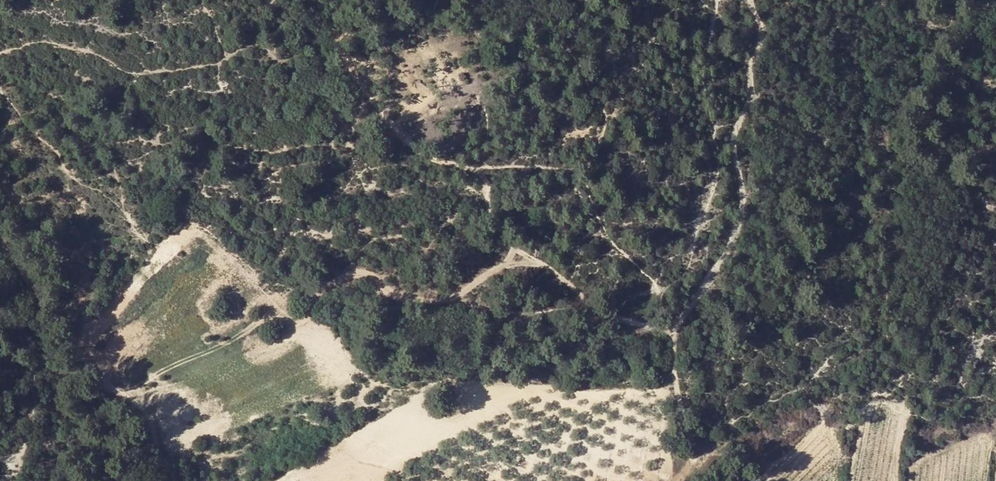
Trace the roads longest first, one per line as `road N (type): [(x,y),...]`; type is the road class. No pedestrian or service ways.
road 1 (track): [(751,0),(761,30),(750,106),(733,145),(744,208),(732,248),(675,326),(673,367),(693,445),(684,480)]
road 2 (track): [(163,480),(160,453),(135,407),(102,380),(0,235)]

